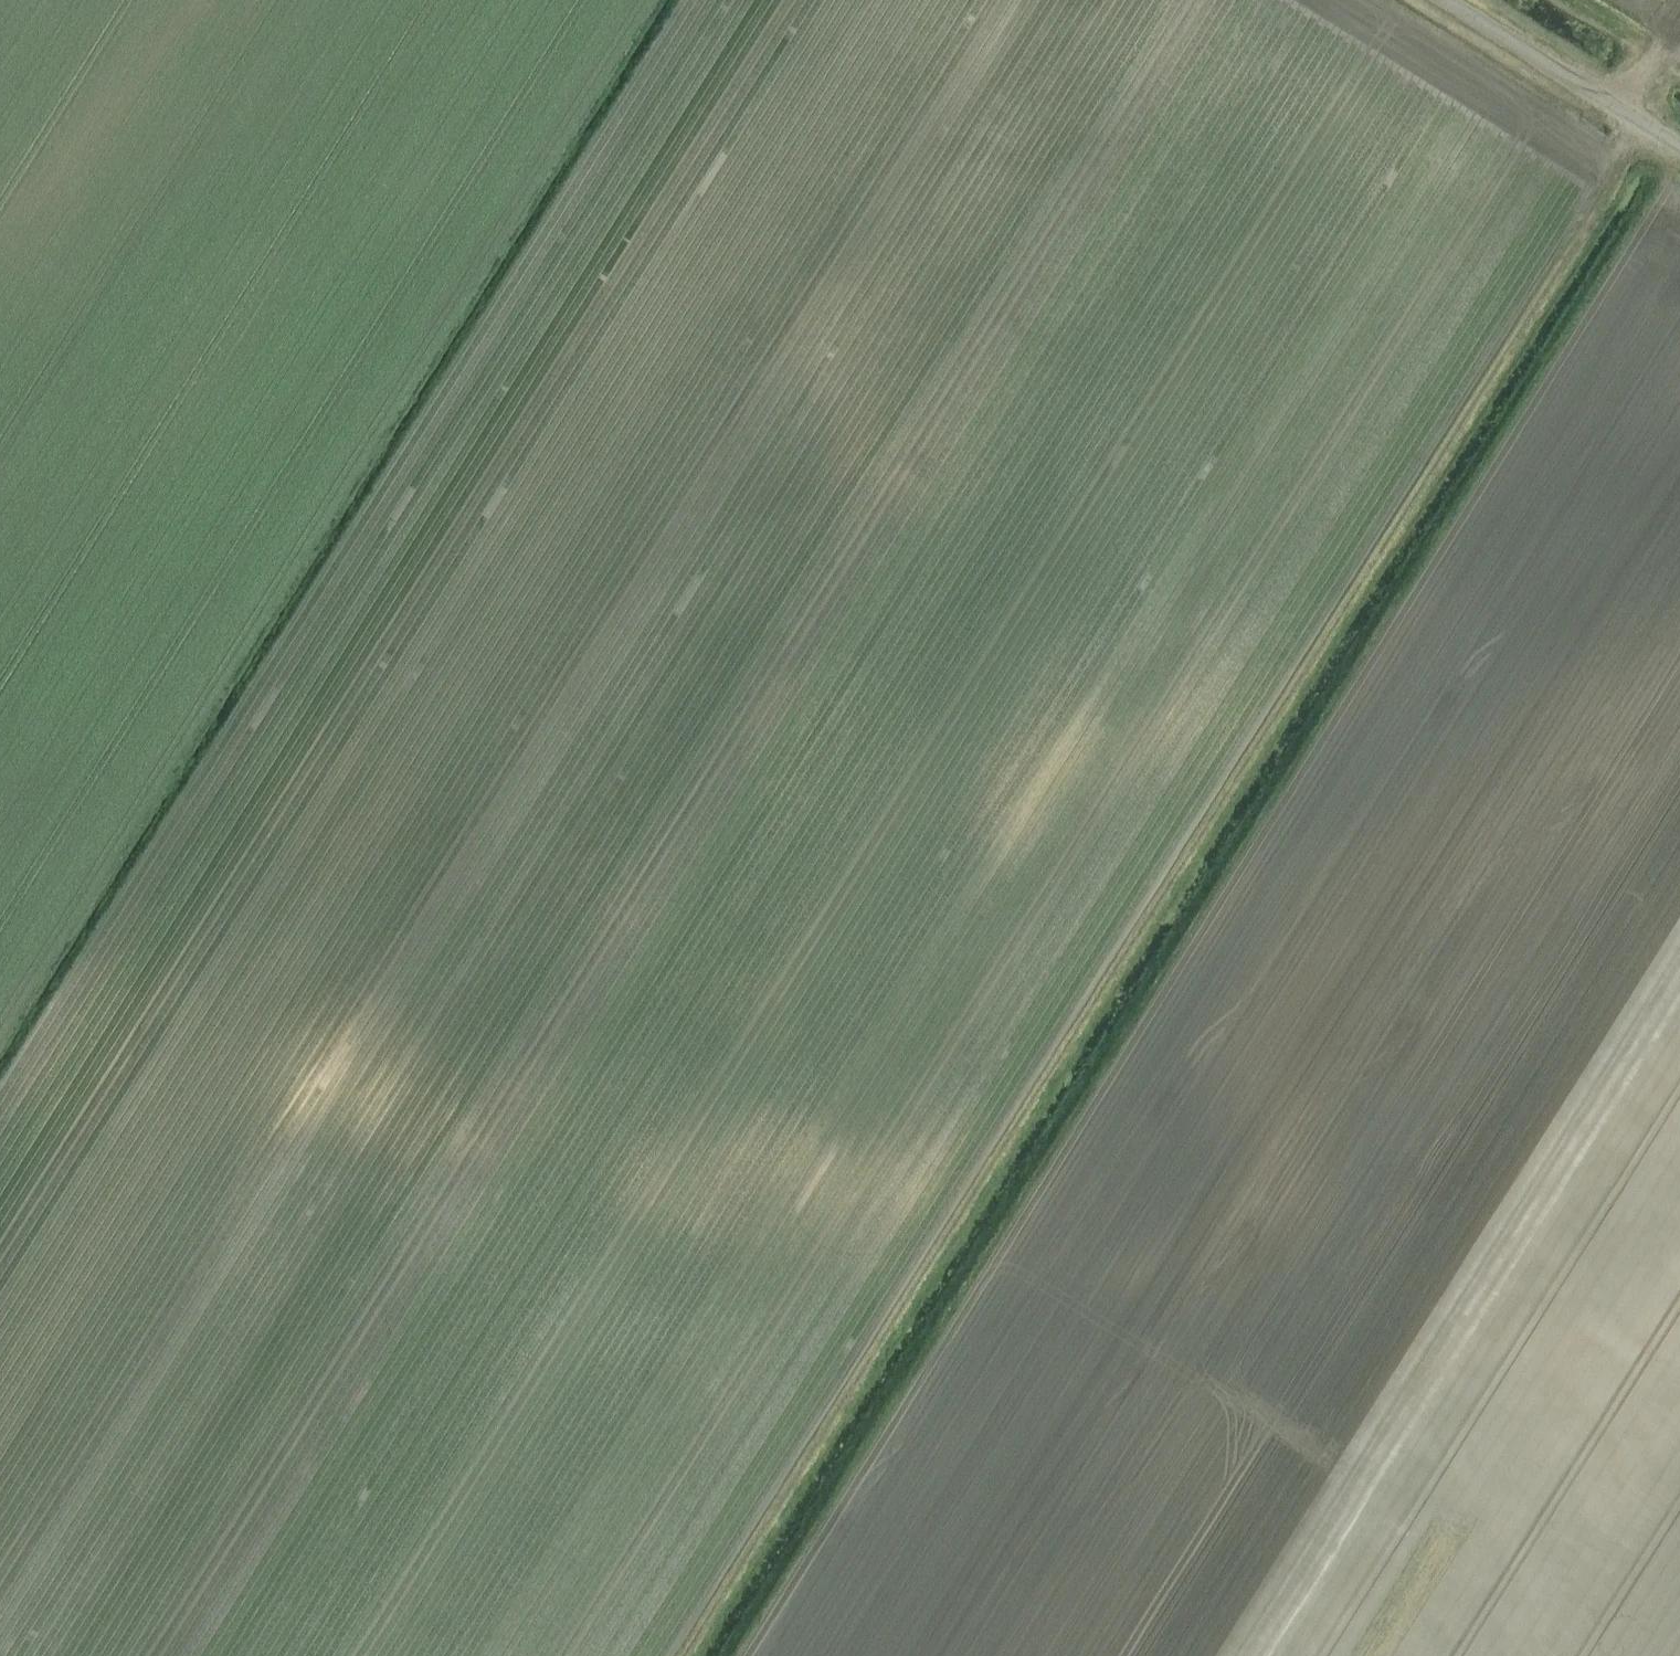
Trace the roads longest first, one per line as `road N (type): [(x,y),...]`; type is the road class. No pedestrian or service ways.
road 1 (unclassified): [(1679,145),(1447,0)]

